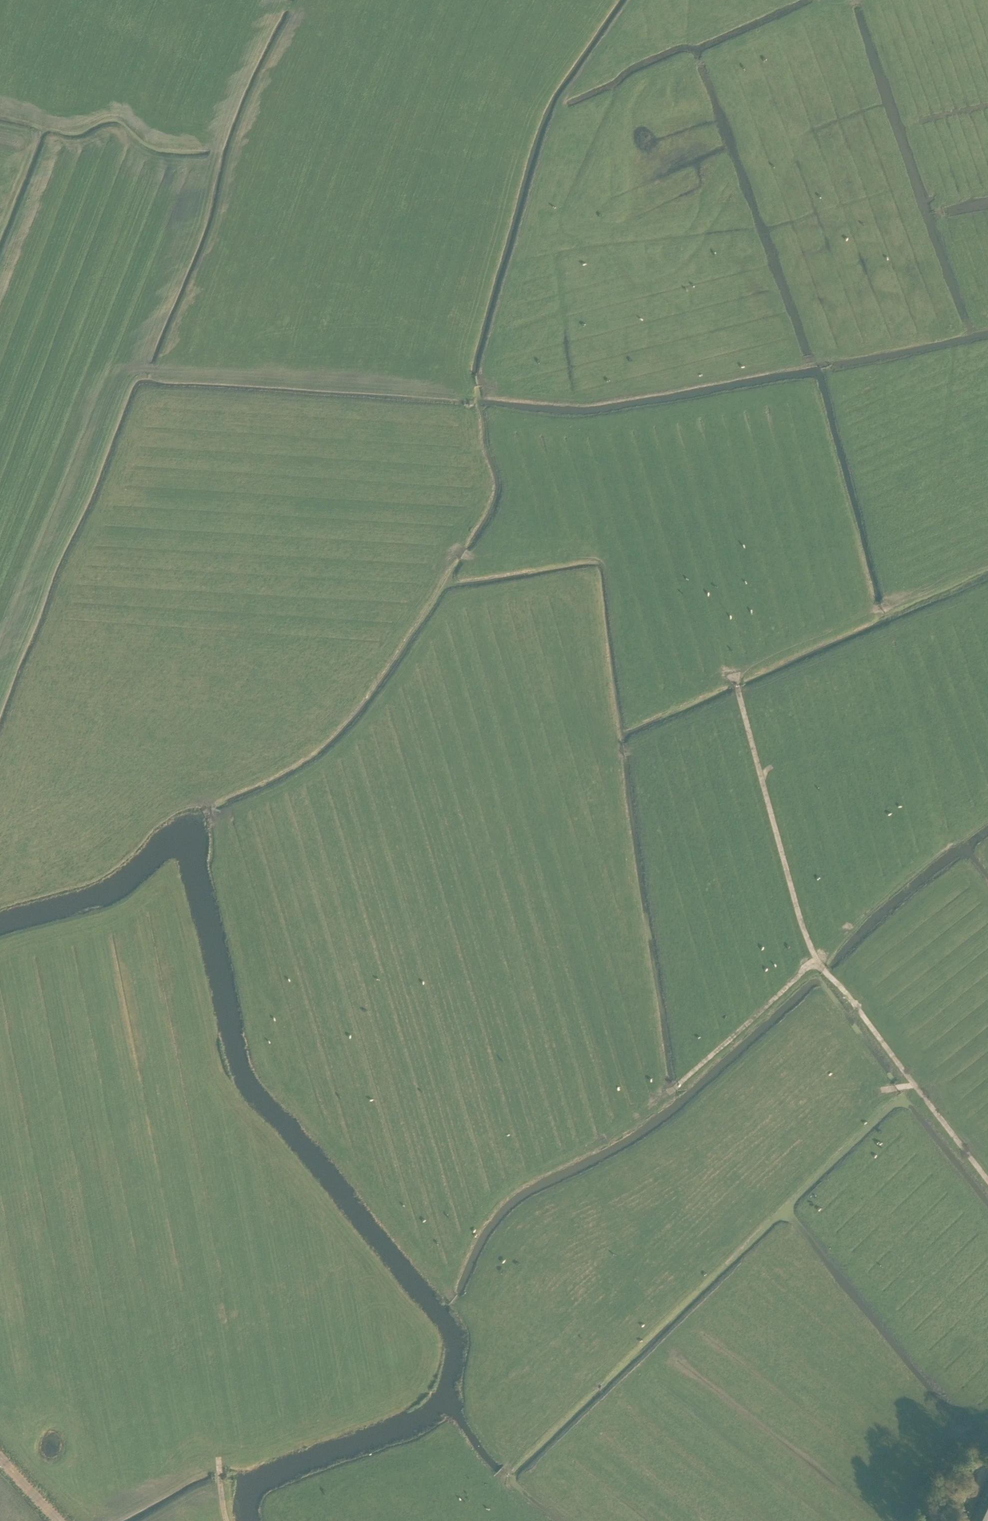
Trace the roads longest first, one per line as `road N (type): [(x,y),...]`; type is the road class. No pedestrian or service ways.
road 1 (track): [(987,1181),(816,957),(734,678)]
road 2 (track): [(819,962),(670,1093)]

